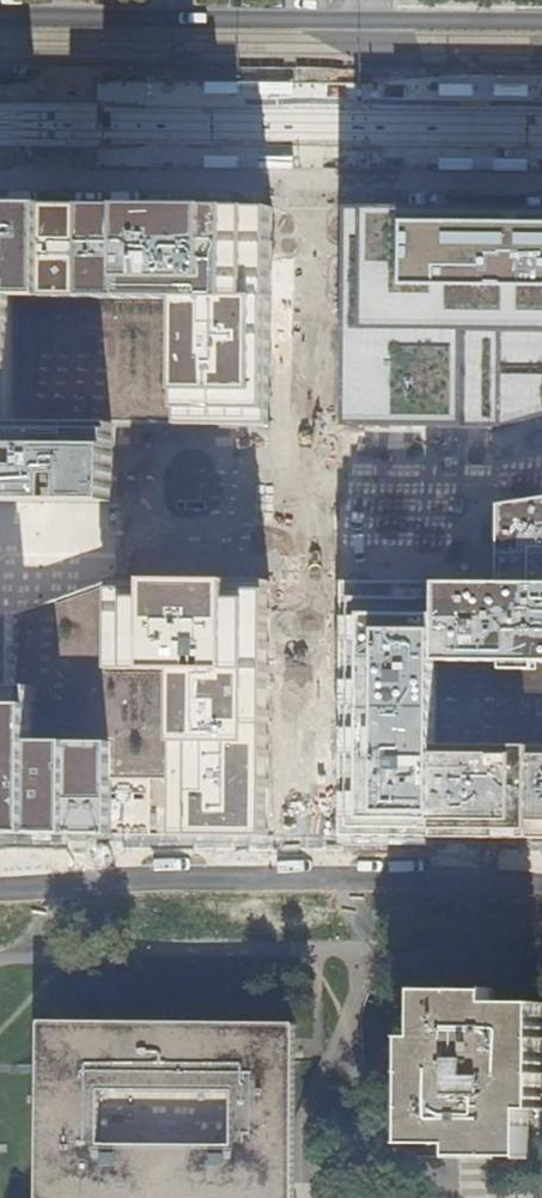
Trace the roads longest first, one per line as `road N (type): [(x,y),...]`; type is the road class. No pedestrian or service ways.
road 1 (residential): [(541,193),(0,177)]
road 2 (residential): [(541,23),(0,17)]
road 3 (residential): [(0,844),(541,847)]

